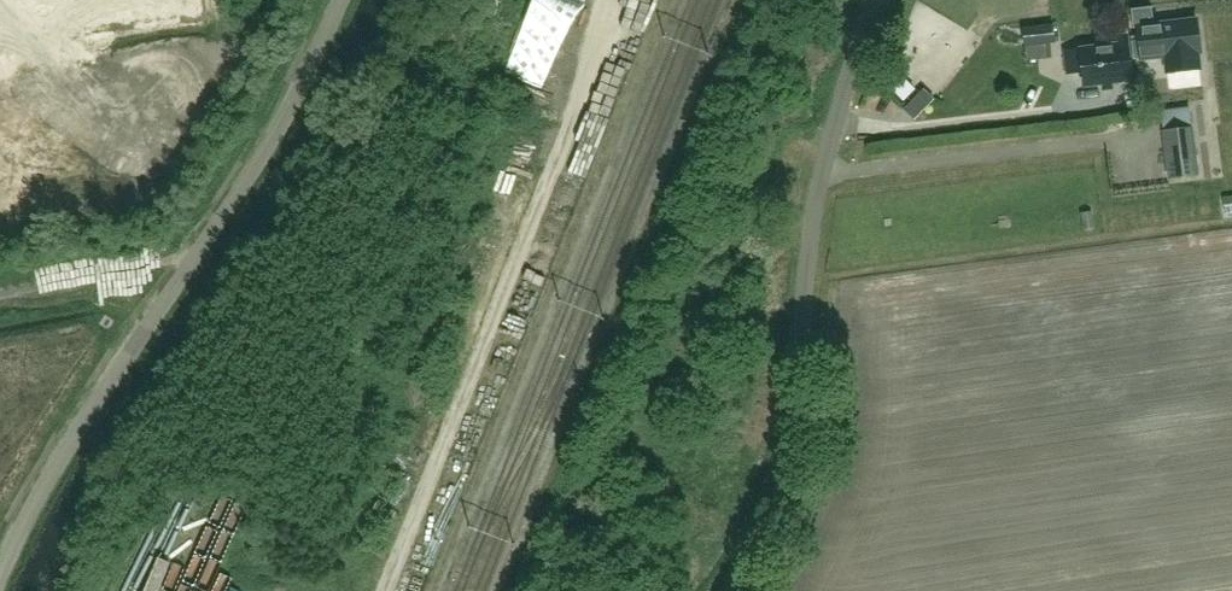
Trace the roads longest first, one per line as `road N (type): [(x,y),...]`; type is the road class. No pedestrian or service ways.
road 1 (track): [(619,0),(434,470),(403,590)]
road 2 (unclassified): [(733,590),(787,492),(815,210),(877,0)]
road 3 (unclassified): [(0,576),(50,477),(193,262)]
road 4 (unclassified): [(193,262),(267,149),(342,0)]
road 5 (unclassified): [(193,262),(0,296)]

